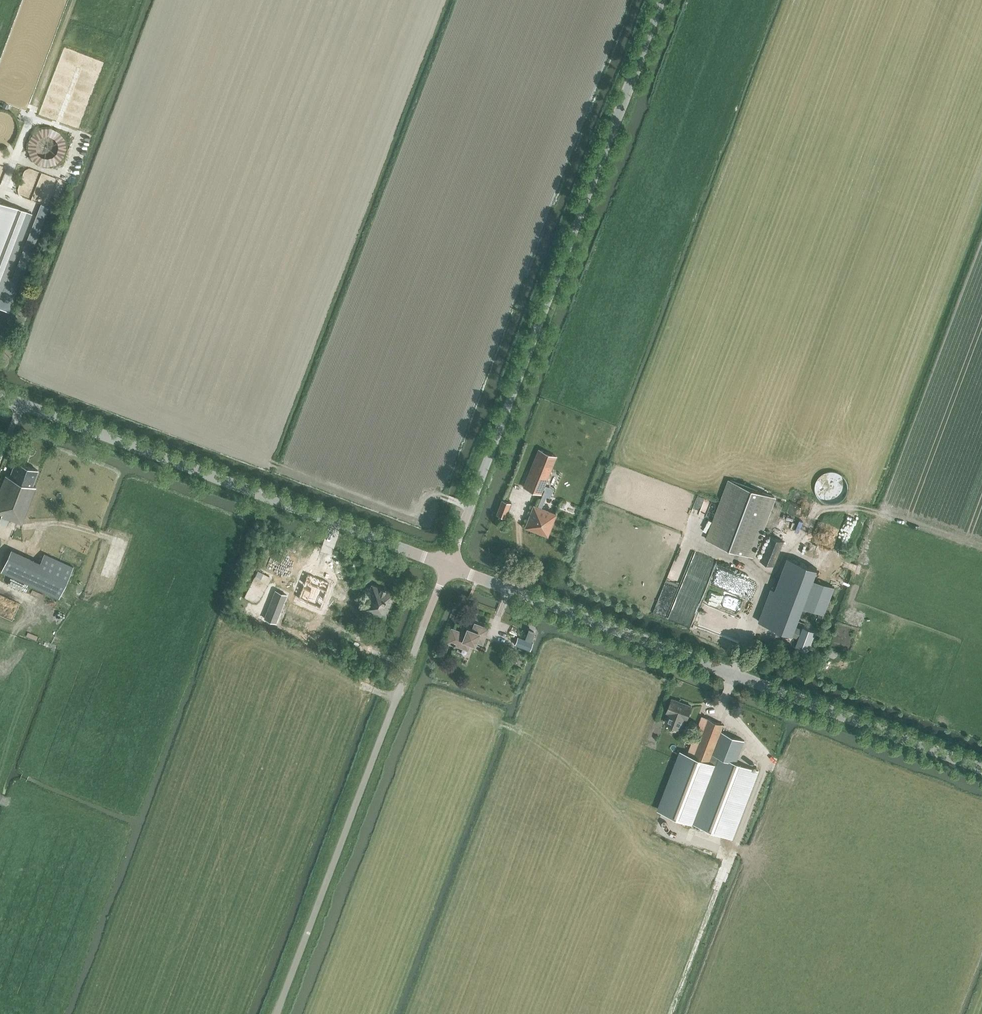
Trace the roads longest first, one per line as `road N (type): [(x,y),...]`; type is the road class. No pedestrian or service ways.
road 1 (unclassified): [(448,568),(662,0)]
road 2 (tertiary): [(981,770),(448,568)]
road 3 (tertiary): [(448,568),(0,396)]
road 4 (unclassified): [(276,1013),(448,568)]
road 5 (track): [(122,542),(58,524),(5,532)]

